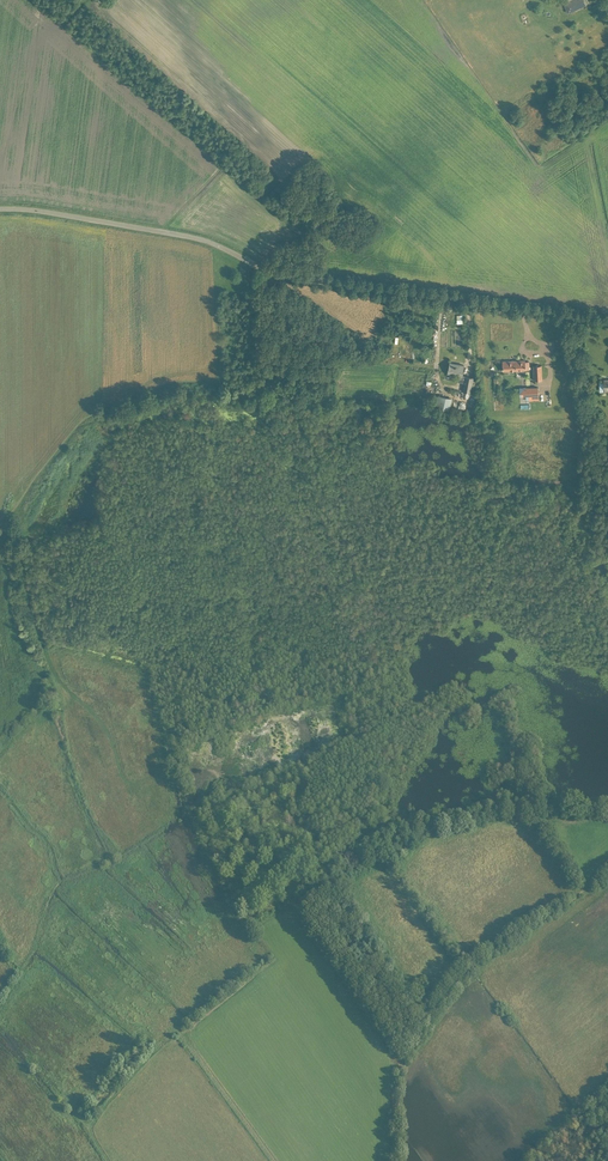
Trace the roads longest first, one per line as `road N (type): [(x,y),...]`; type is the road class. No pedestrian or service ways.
road 1 (unclassified): [(607,322),(287,276),(195,238),(0,209)]
road 2 (track): [(586,889),(466,974),(430,1011),(402,1065),(398,1160)]
road 3 (track): [(221,376),(112,400),(0,518)]
road 4 (track): [(7,514),(41,633)]

